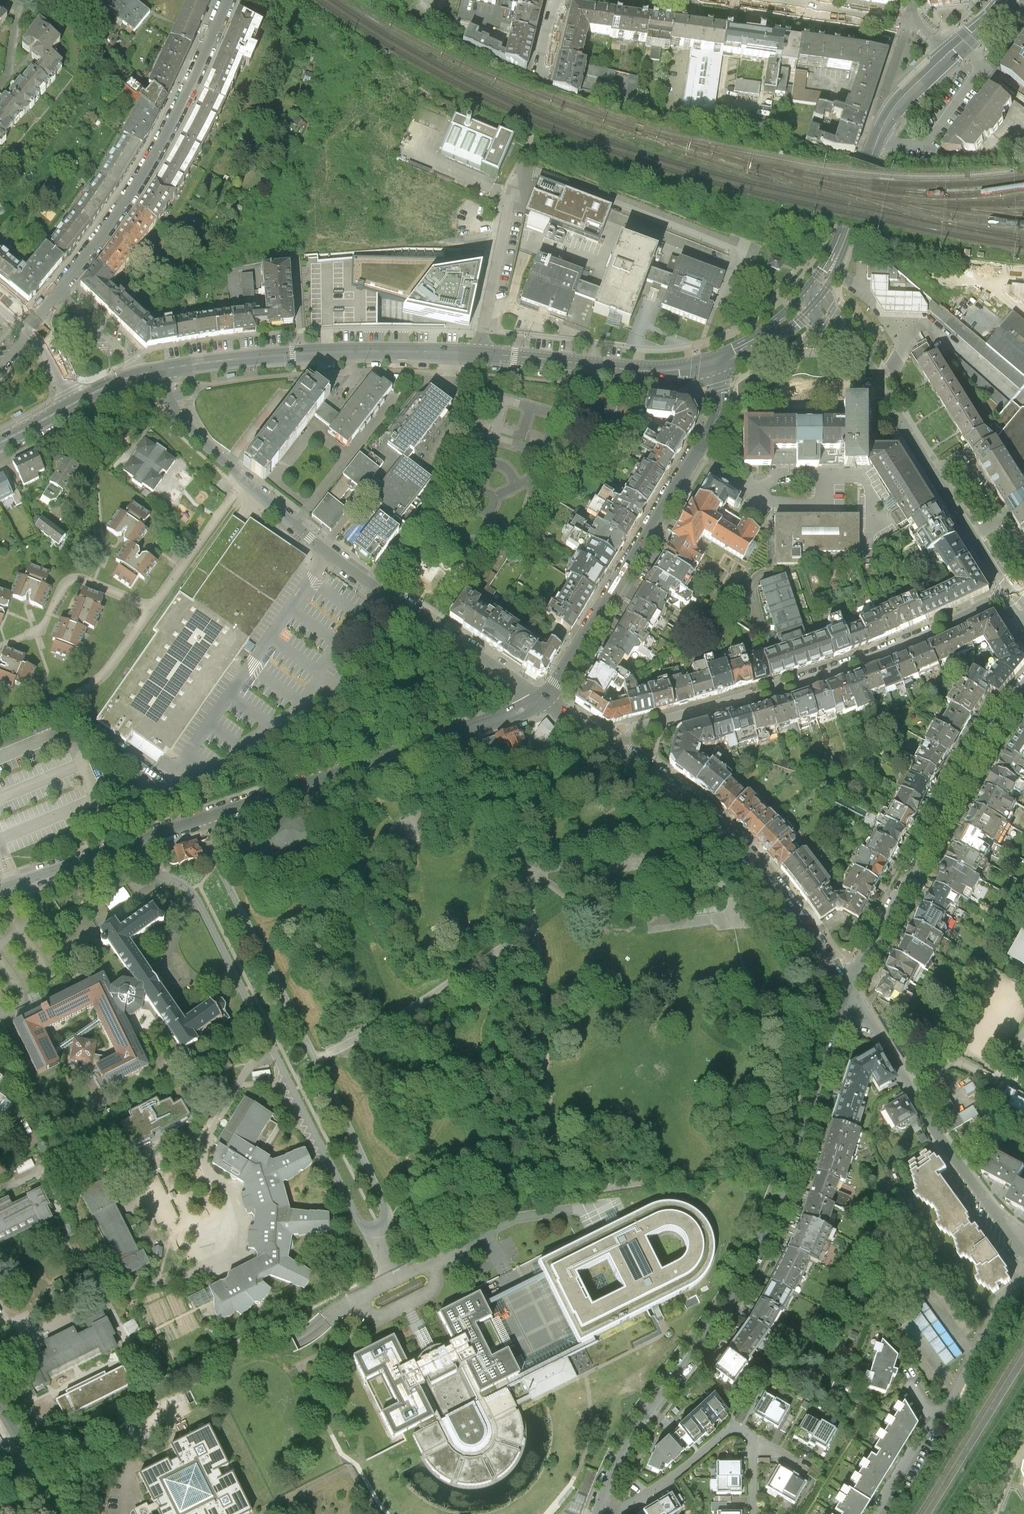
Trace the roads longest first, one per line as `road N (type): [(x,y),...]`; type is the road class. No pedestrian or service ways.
road 1 (residential): [(598,1513),(650,1408),(739,1282),(772,1213),(851,988)]
road 2 (secondary): [(161,371),(392,352),(652,371),(716,364)]
road 3 (unclassified): [(142,840),(157,866),(199,901),(362,1225),(376,1230)]
road 4 (unclassified): [(376,1230),(388,1212),(217,865),(214,817)]
road 5 (residential): [(544,699),(701,807),(749,854),(851,988)]
road 6 (track): [(553,1142),(572,1188),(662,1175),(745,1183),(764,1166),(769,1138),(756,1014)]
road 7 (residential): [(1014,599),(822,674),(641,727)]
road 8 (residential): [(544,699),(718,415),(716,364)]
road 9 (residential): [(248,481),(367,583),(544,699)]
road 10 (residential): [(813,297),(861,357),(1014,599)]
road 11 (residential): [(214,817),(544,699)]
road 12 (residential): [(851,988),(1023,690)]
road 13 (residential): [(228,0),(163,150),(61,293)]
road 14 (residential): [(851,988),(949,1150),(1023,1247)]
road 15 (secondary): [(813,297),(890,112),(948,53)]
road 16 (track): [(529,871),(553,1142)]
road 17 (track): [(318,1059),(503,958),(538,948)]
road 18 (track): [(392,822),(461,791),(503,791),(529,871)]
road 19 (residential): [(0,725),(100,679),(157,608)]
road 20 (residential): [(0,647),(44,624),(70,578),(157,608)]
road 21 (residential): [(1023,1264),(949,1404),(933,1419)]
road 22 (residential): [(603,1513),(676,1477),(738,1428),(753,1431)]
road 23 (residential): [(157,608),(248,481)]
road 24 (residential): [(759,0),(911,21)]
road 25 (residential): [(0,887),(142,840)]
road 26 (residential): [(161,371),(185,424),(248,481)]
road 27 (track): [(632,801),(665,891),(664,927)]
road 28 (track): [(529,871),(632,801)]

